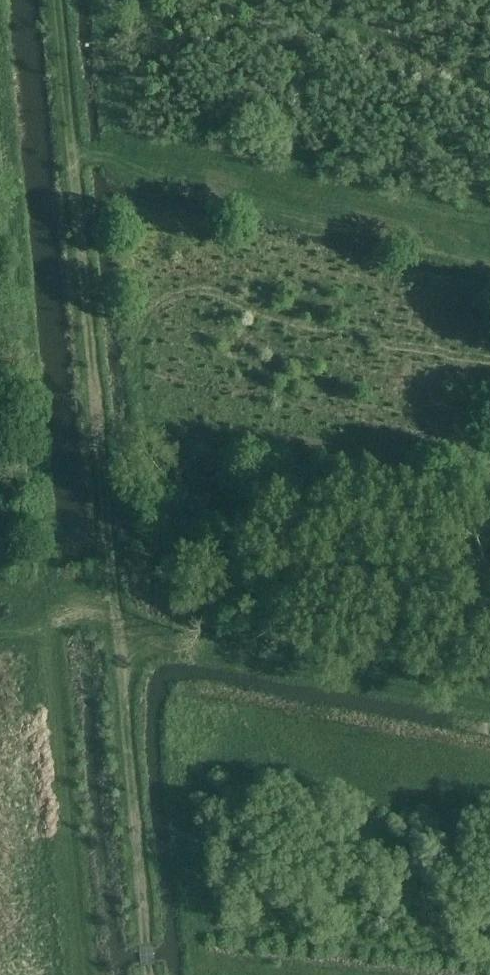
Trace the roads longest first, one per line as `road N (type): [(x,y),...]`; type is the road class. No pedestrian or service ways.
road 1 (track): [(149,974),(56,0)]
road 2 (track): [(0,634),(115,620),(185,648),(489,702)]
road 3 (track): [(70,154),(148,160),(489,242)]
road 4 (track): [(47,625),(79,974)]

